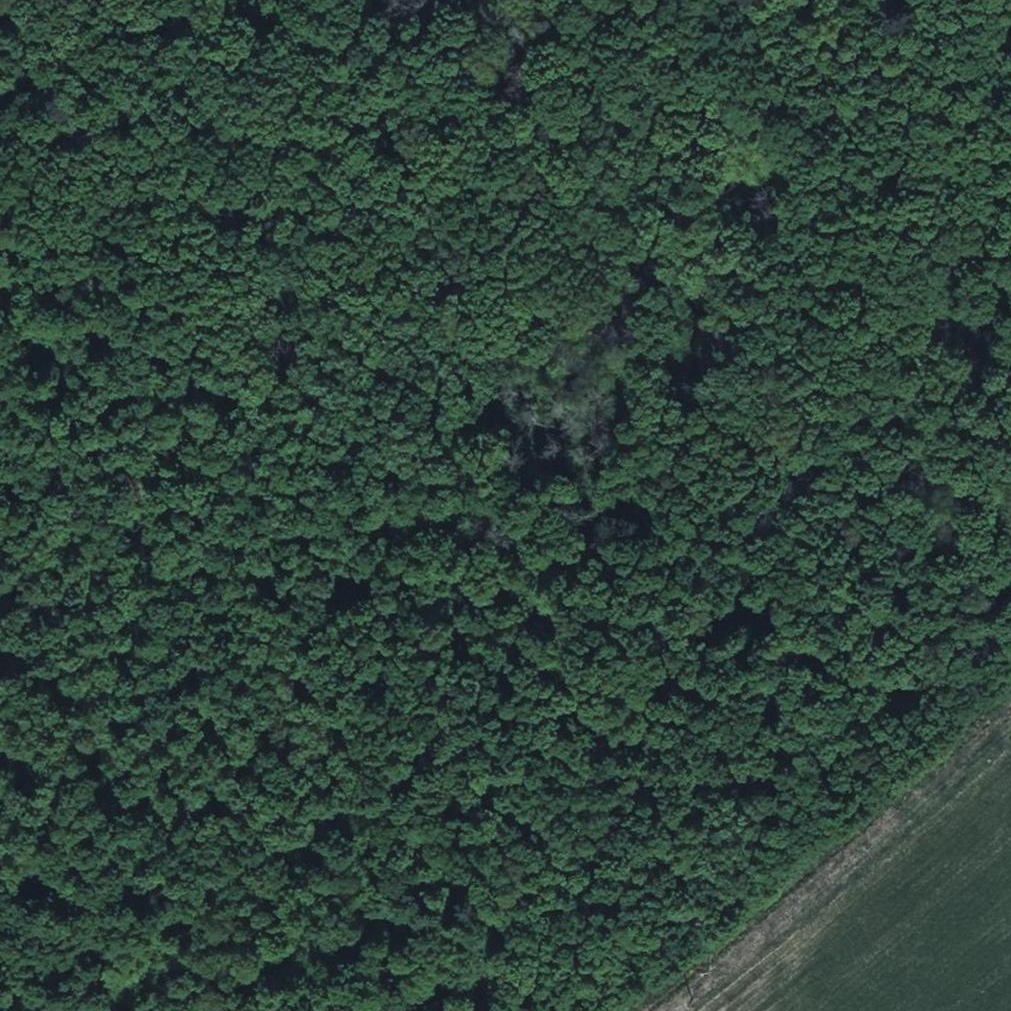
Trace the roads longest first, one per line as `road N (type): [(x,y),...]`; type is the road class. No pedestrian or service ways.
road 1 (track): [(518,1010),(505,881),(462,824),(392,784),(204,638),(121,560),(31,402),(0,306)]
road 2 (track): [(562,1010),(678,934),(910,696),(1010,632)]

